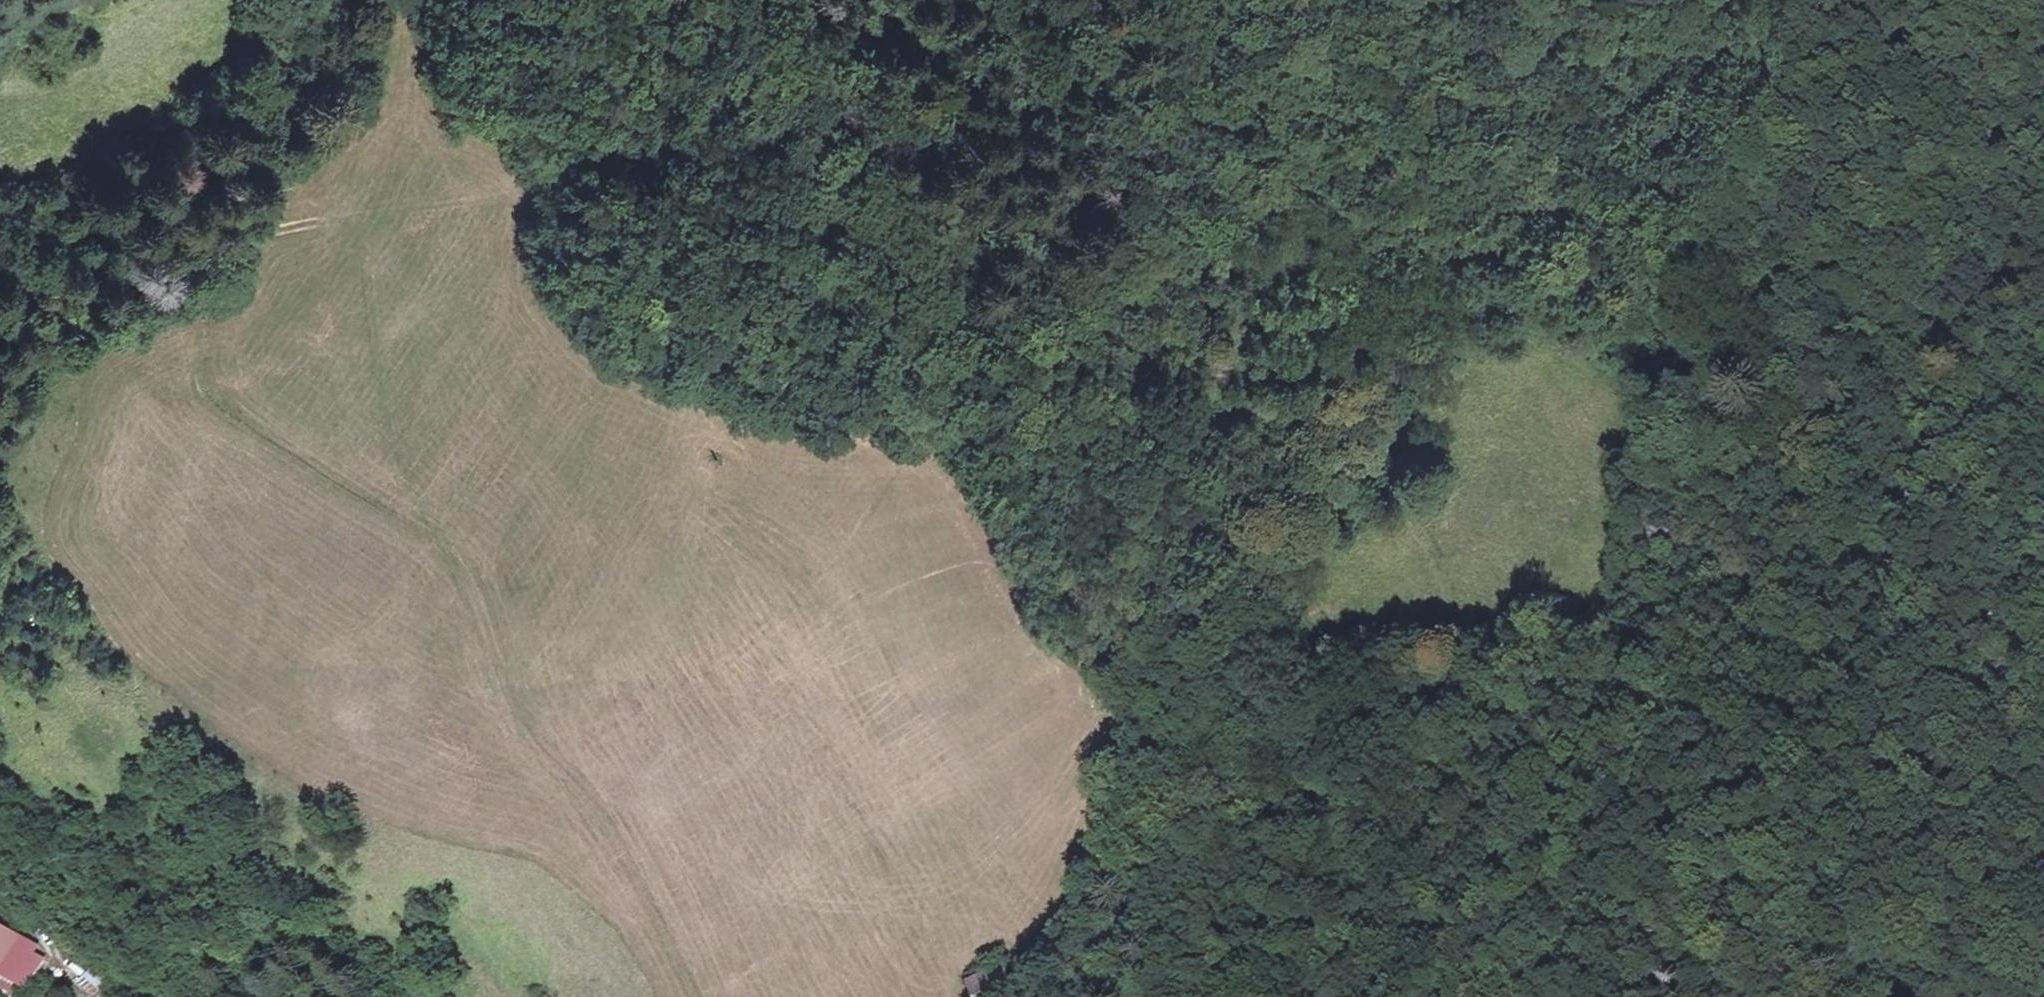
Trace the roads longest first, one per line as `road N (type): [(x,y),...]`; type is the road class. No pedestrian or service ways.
road 1 (track): [(356,222),(237,235),(75,286),(0,344)]

